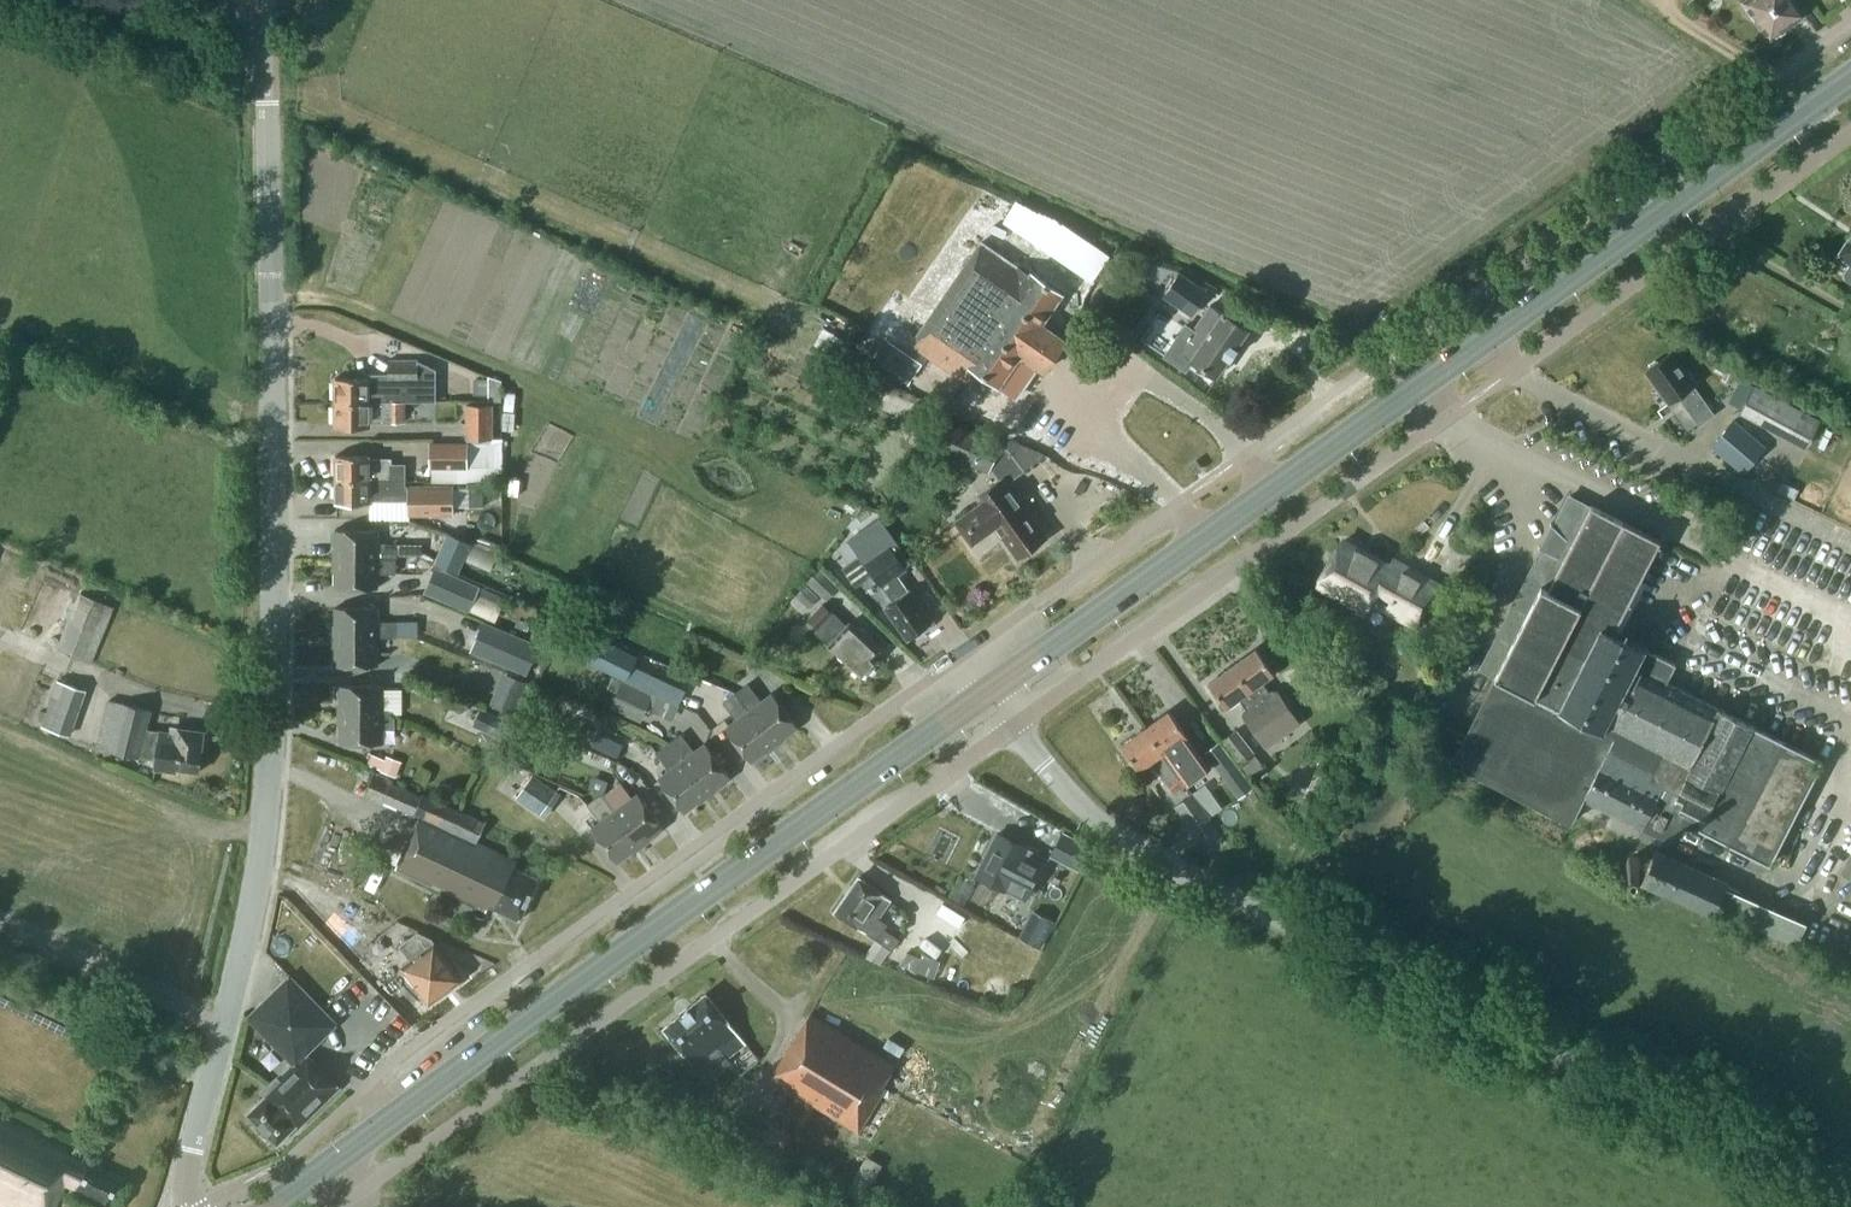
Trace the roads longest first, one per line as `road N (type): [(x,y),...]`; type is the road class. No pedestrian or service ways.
road 1 (tertiary): [(192,1206),(194,1151),(261,859),(270,738),(276,319),(268,0)]
road 2 (primary): [(989,693),(1850,82)]
road 3 (unclassified): [(1850,1185),(1177,872),(1092,814),(1044,766)]
road 4 (primary): [(274,1206),(989,693)]

